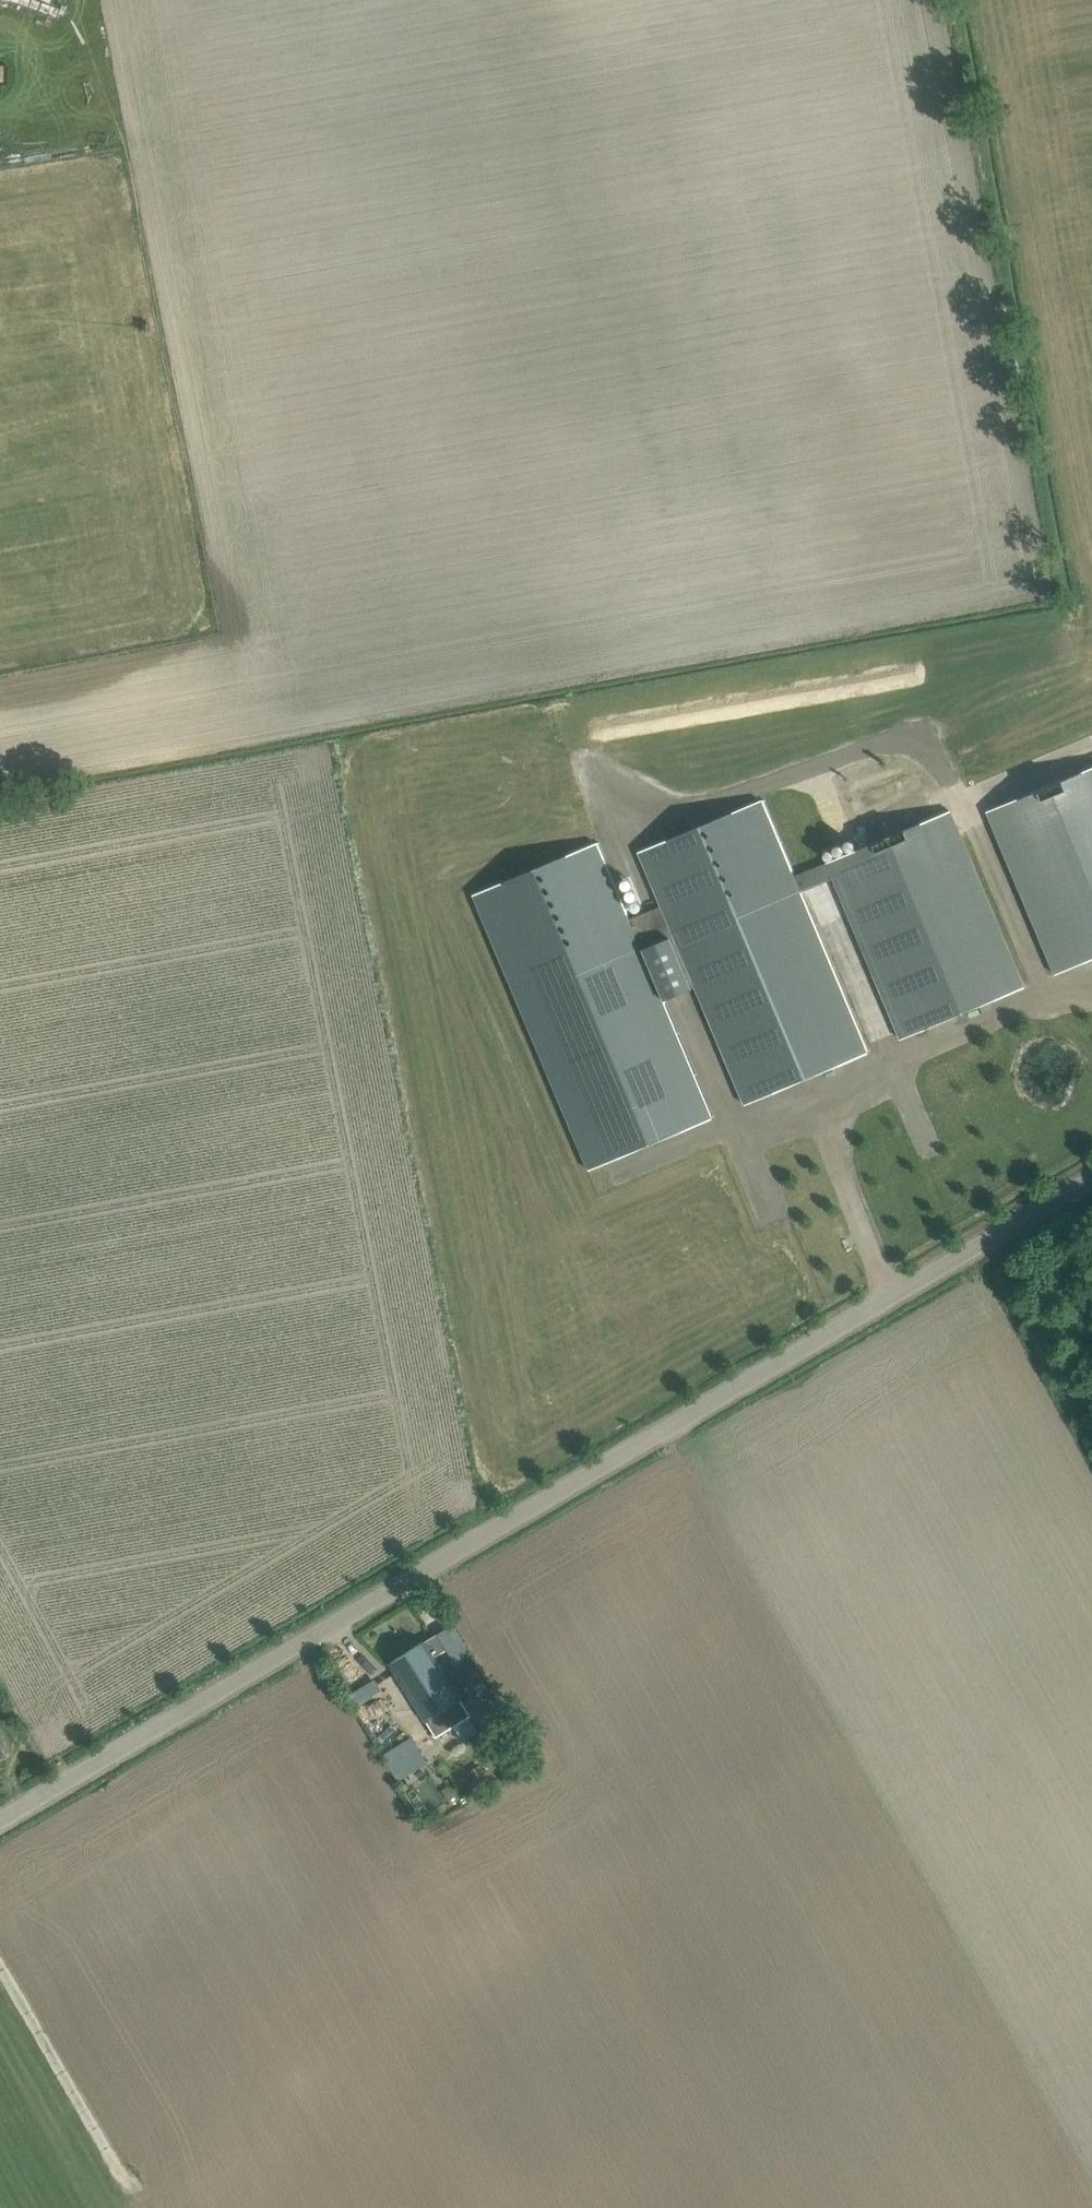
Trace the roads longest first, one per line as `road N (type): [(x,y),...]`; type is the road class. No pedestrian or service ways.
road 1 (unclassified): [(0,1828),(466,1543),(1091,1185)]

